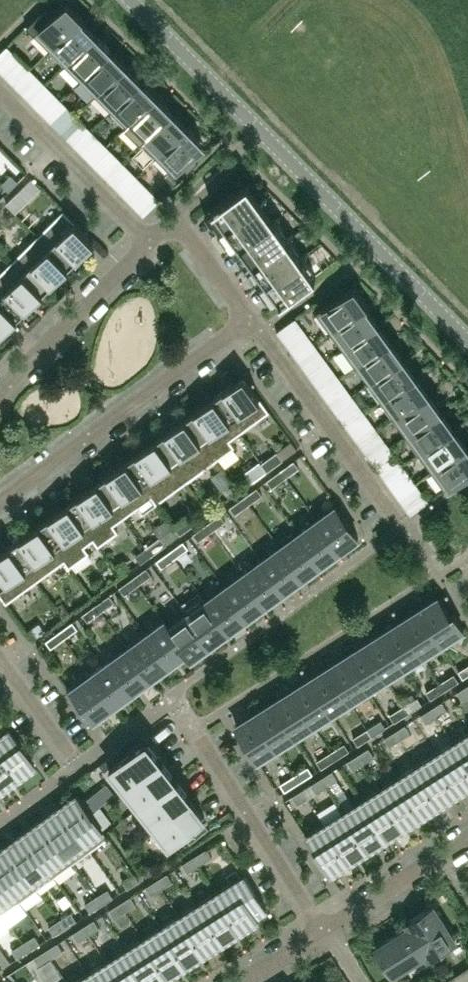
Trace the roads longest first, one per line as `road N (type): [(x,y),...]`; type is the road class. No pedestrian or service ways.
road 1 (residential): [(0,499),(250,319)]
road 2 (residential): [(396,518),(250,319)]
road 3 (residential): [(323,929),(194,729)]
road 4 (residential): [(151,242),(0,91)]
road 5 (residential): [(0,390),(151,242)]
road 6 (residential): [(323,929),(467,838)]
road 7 (residential): [(250,319),(175,218)]
road 8 (residential): [(73,758),(0,658)]

